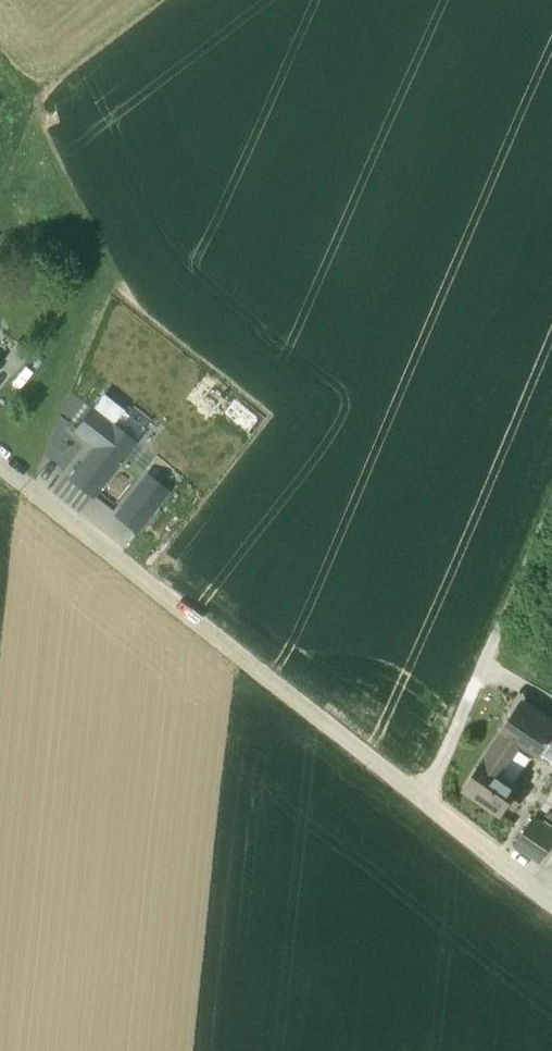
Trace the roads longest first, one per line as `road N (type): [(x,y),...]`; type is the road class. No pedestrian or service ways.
road 1 (residential): [(0,470),(551,904)]
road 2 (track): [(551,491),(490,638)]

